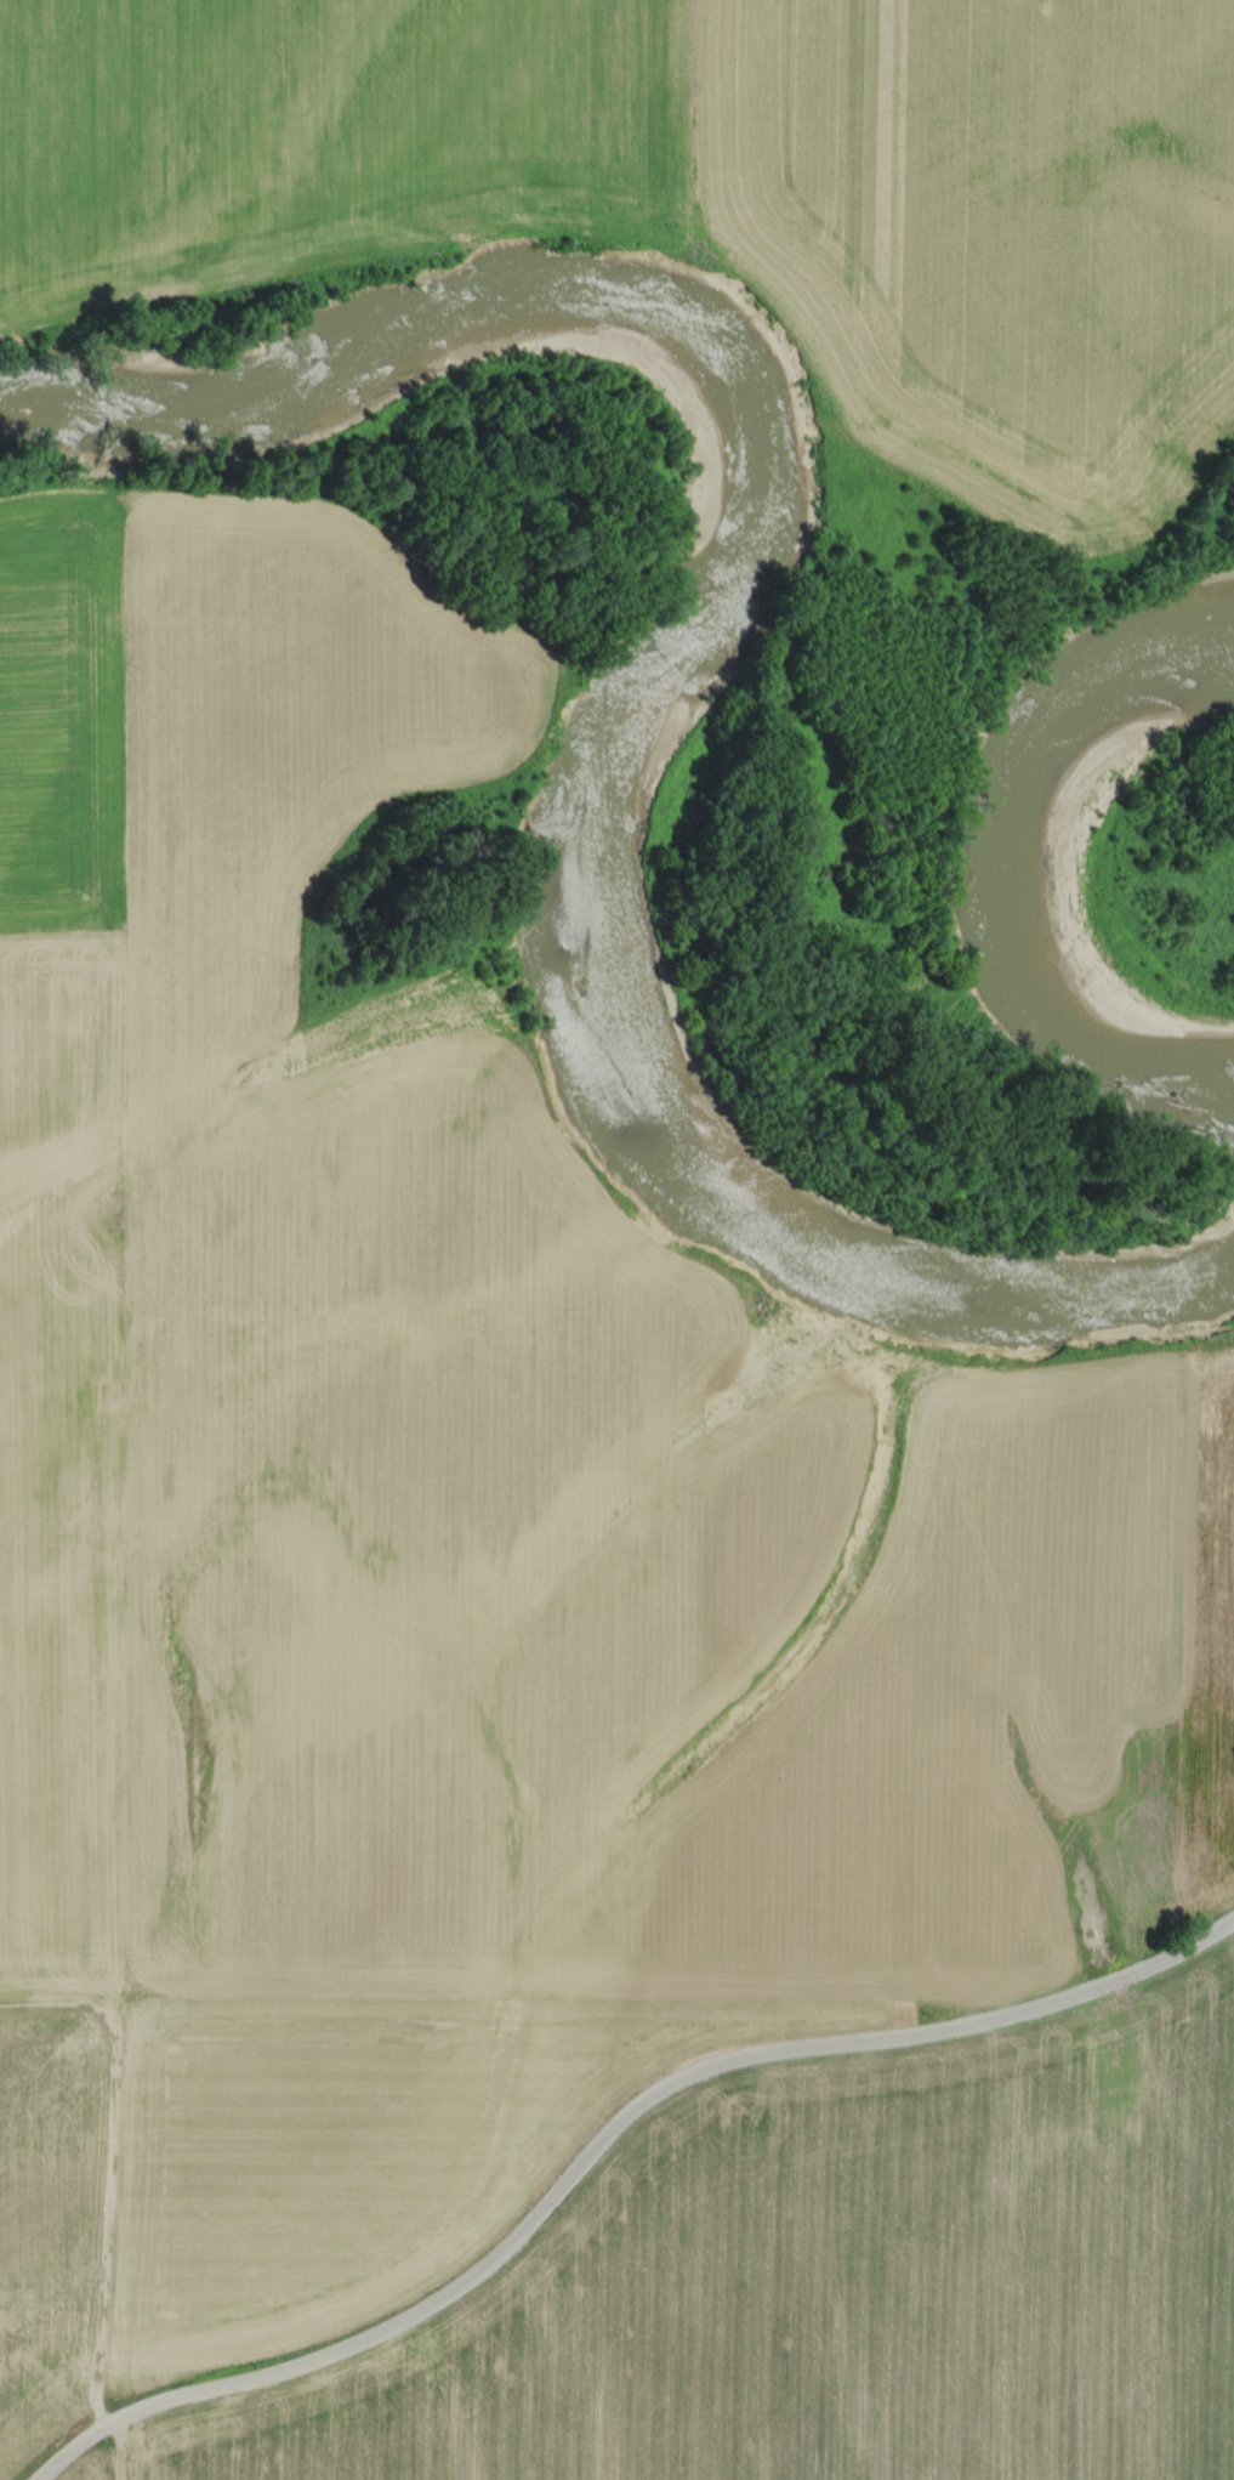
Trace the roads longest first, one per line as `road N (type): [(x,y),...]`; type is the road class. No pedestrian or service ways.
road 1 (tertiary): [(43,2479),(101,2431),(161,2406),(334,2359),(426,2316),(506,2258),(612,2132),(659,2090),(716,2068),(971,2030),(1069,2002),(1185,1953),(1233,1920)]

